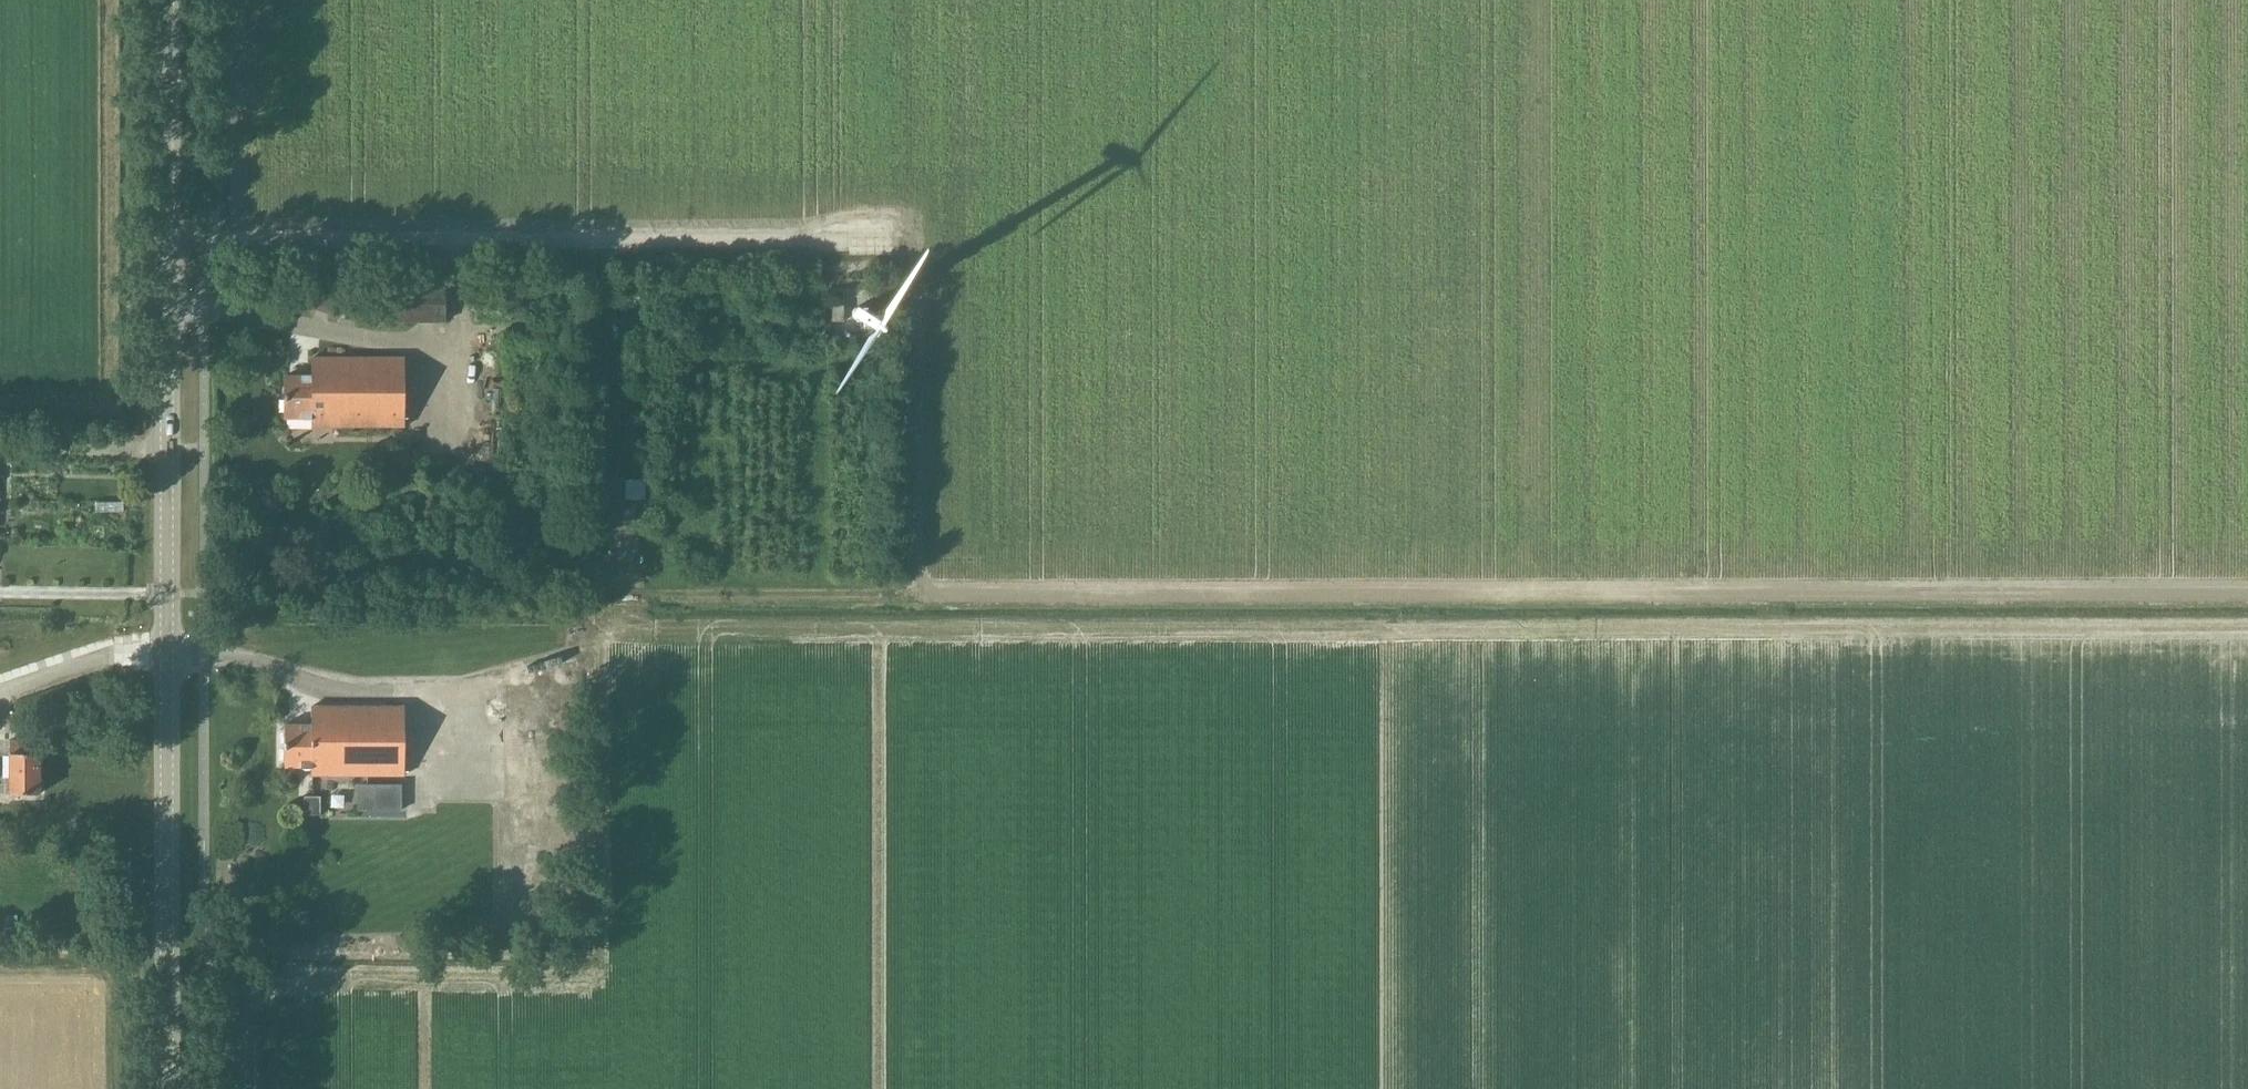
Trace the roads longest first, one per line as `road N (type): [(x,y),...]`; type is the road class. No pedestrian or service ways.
road 1 (unclassified): [(166,1088),(167,0)]

